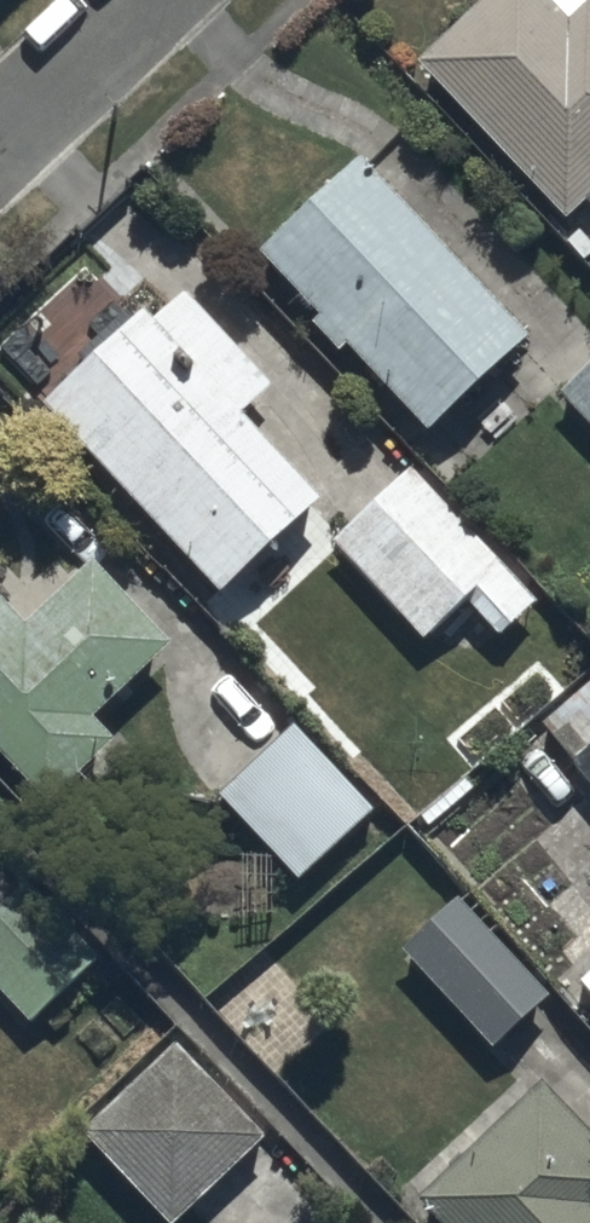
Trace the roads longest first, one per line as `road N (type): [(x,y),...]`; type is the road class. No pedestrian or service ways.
road 1 (residential): [(143,0),(0,133)]

